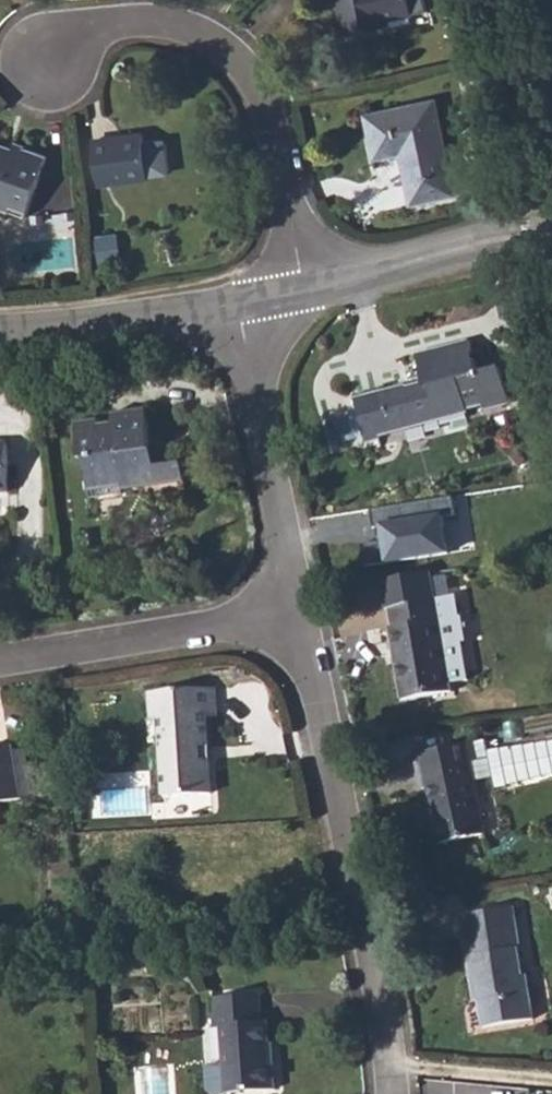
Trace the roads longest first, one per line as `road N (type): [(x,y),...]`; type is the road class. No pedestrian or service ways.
road 1 (residential): [(392,1093),(383,1011),(299,620)]
road 2 (residential): [(299,298),(281,168),(248,70),(214,43),(169,26),(130,24),(87,32),(51,62)]
road 3 (residential): [(299,620),(237,312)]
road 4 (residential): [(0,661),(299,620)]
road 5 (residential): [(551,243),(436,261),(299,298)]
road 6 (residential): [(237,312),(0,328)]

